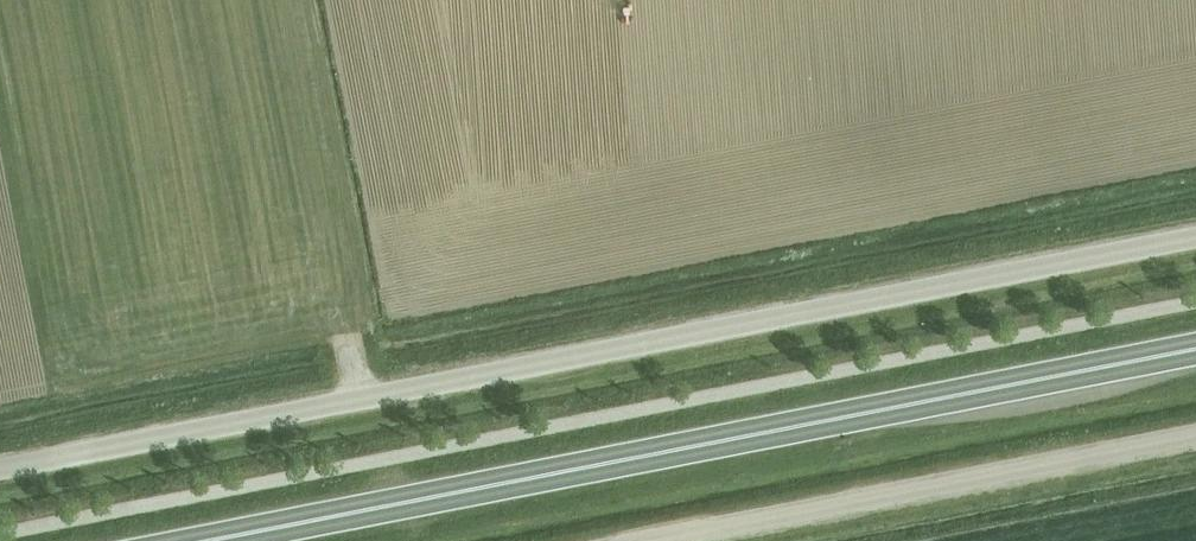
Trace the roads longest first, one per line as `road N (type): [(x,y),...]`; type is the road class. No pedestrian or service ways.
road 1 (unclassified): [(0,469),(1195,237)]
road 2 (trunk): [(203,540),(1195,348)]
road 3 (unclassified): [(640,540),(1195,434)]

